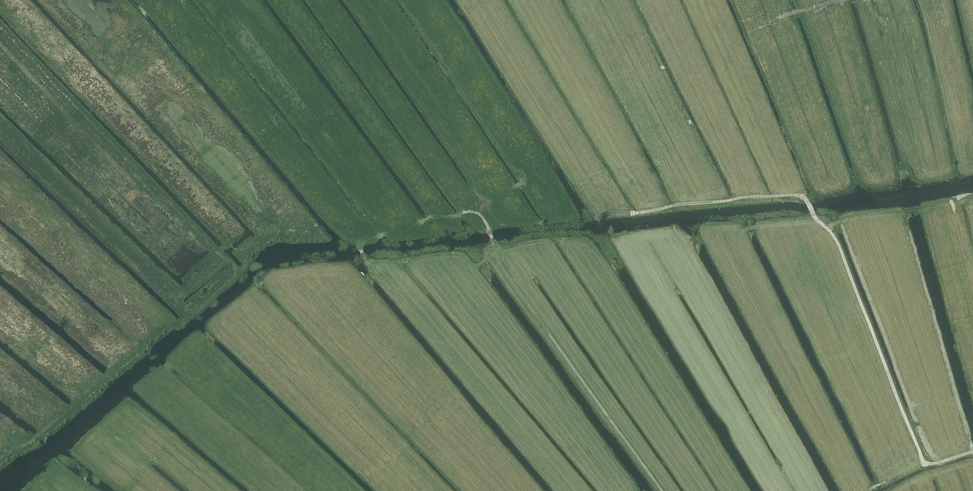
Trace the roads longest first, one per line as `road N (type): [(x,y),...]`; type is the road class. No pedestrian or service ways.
road 1 (track): [(661,490),(506,275),(479,215),(423,220)]
road 2 (track): [(807,202),(840,249),(925,464),(972,452)]
road 3 (track): [(822,490),(675,229)]
road 4 (track): [(631,214),(743,197),(802,195),(807,202)]

